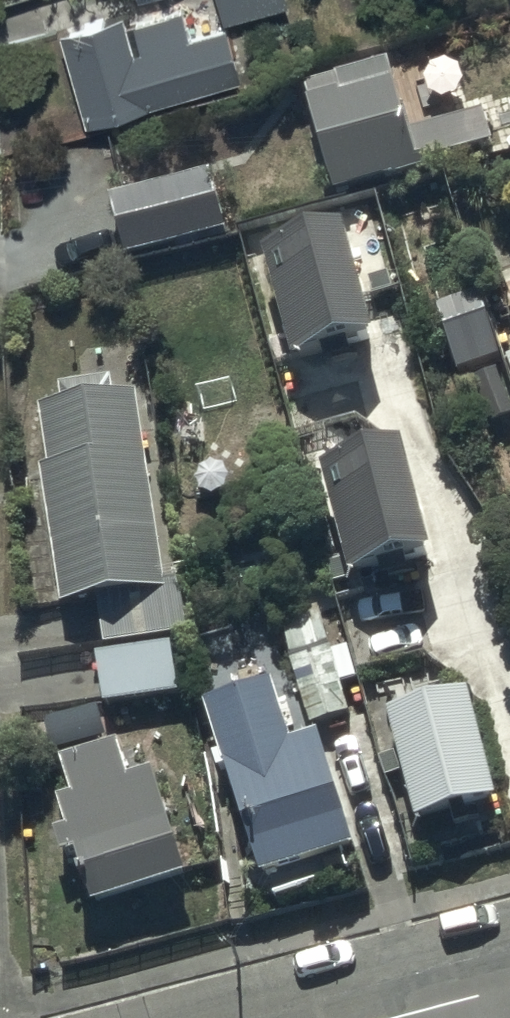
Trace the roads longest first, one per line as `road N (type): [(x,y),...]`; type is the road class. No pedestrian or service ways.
road 1 (residential): [(509,984),(382,1017)]

